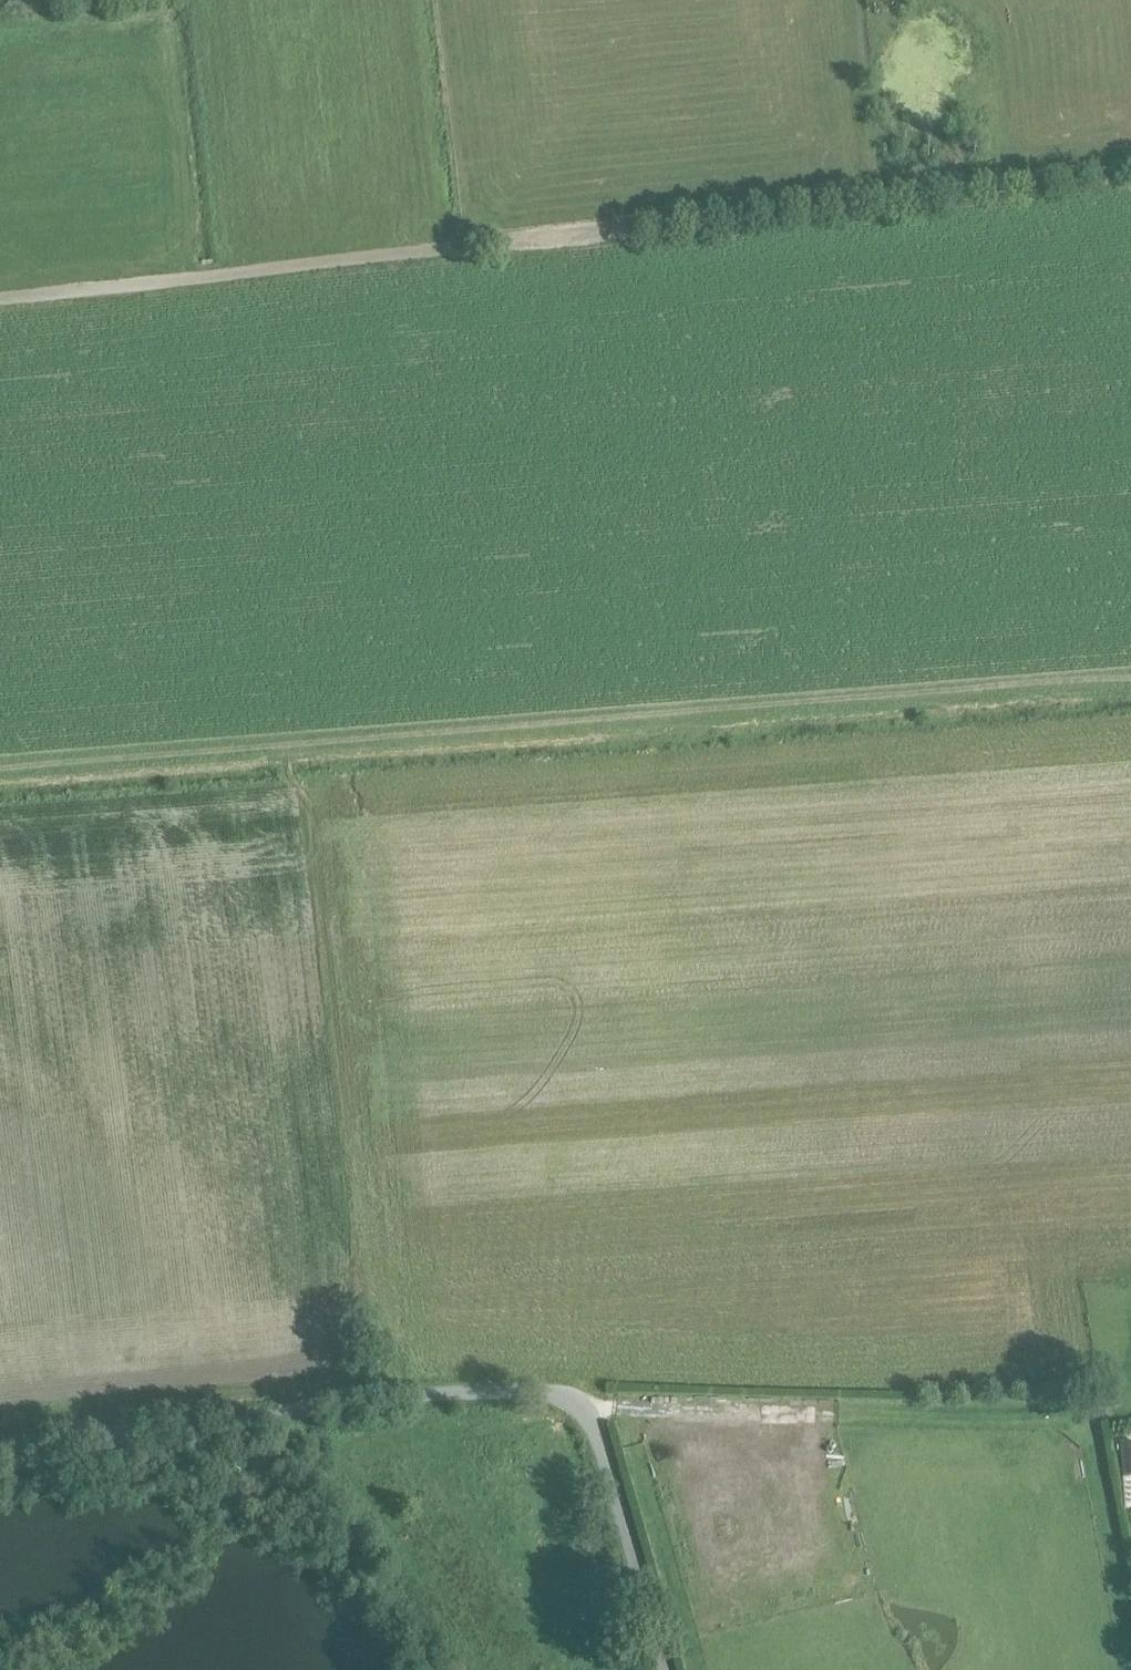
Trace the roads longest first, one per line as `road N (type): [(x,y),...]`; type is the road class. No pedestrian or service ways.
road 1 (track): [(1130,169),(0,299)]
road 2 (unclassified): [(657,1669),(591,1426),(567,1395),(364,1400),(0,1445)]

